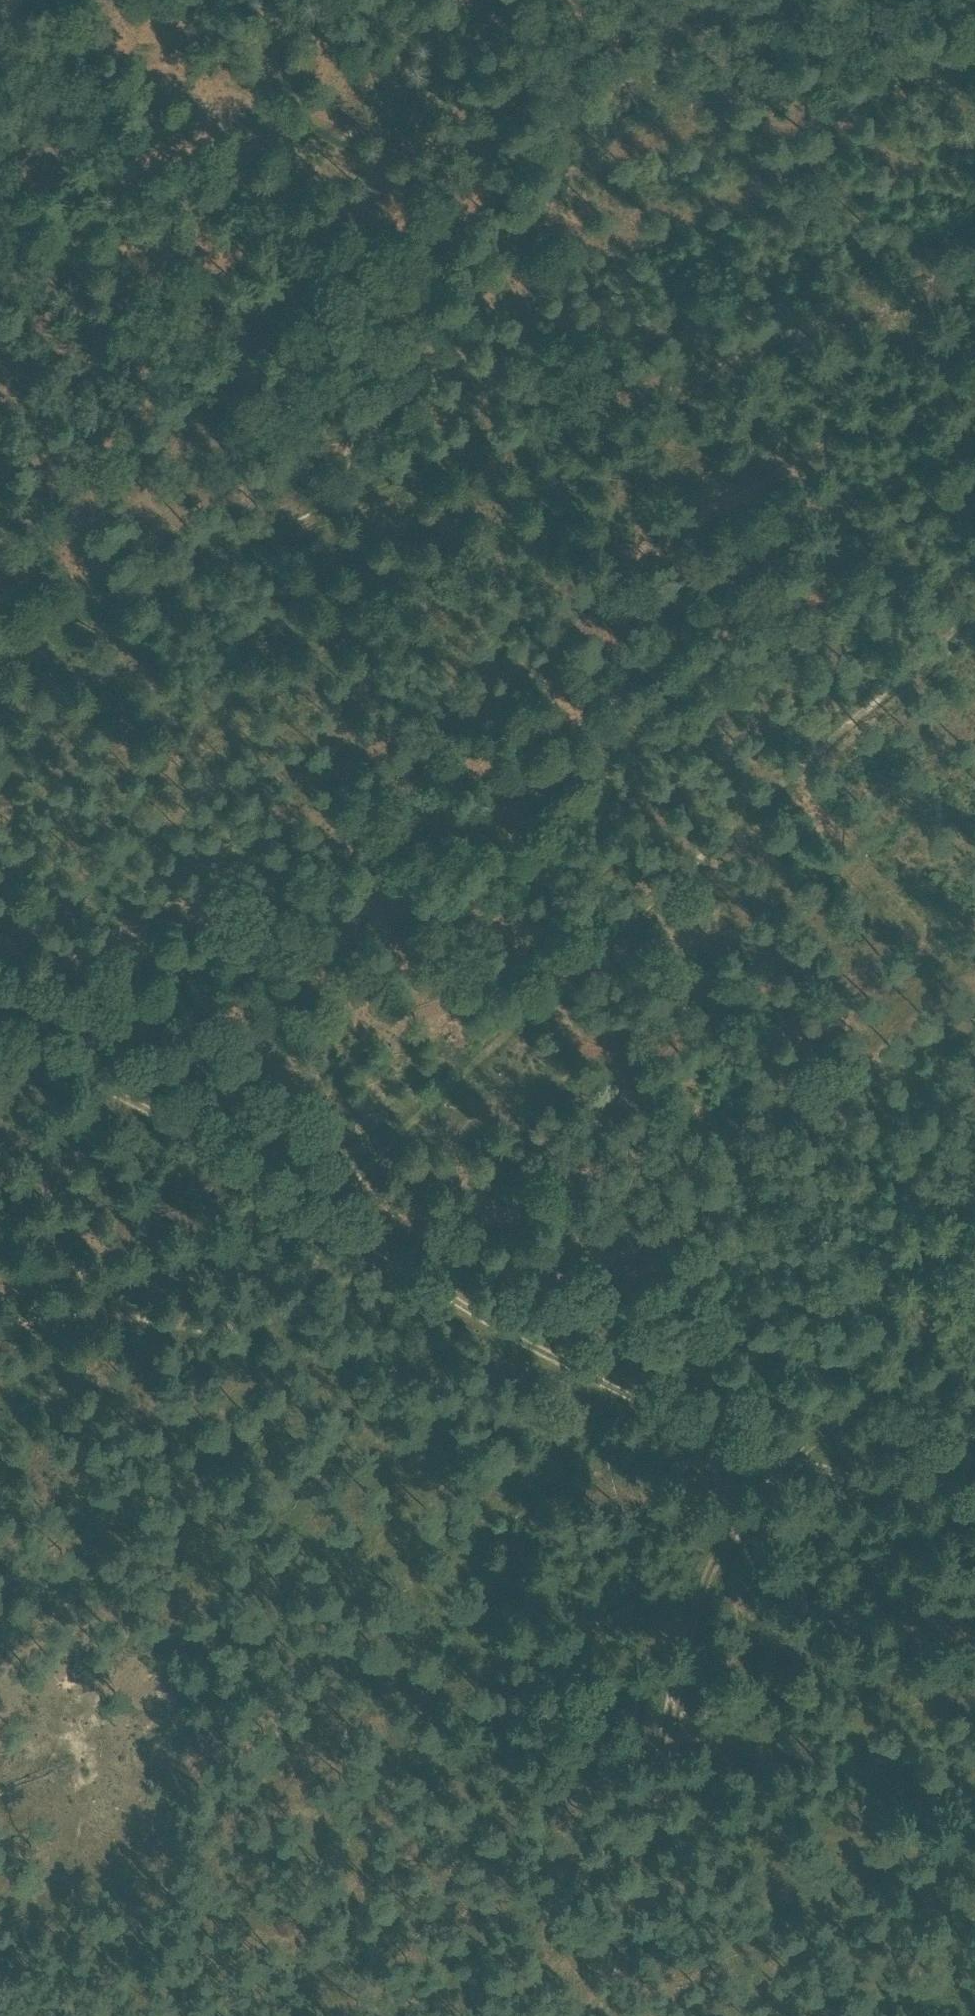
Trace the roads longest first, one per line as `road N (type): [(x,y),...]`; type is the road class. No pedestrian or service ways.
road 1 (track): [(0,657),(52,626),(342,523),(974,273)]
road 2 (track): [(312,1216),(974,607)]
road 3 (track): [(312,1216),(554,1364),(974,1539)]
road 4 (track): [(974,1312),(734,1534),(712,1577),(620,1915)]
road 5 (track): [(535,1352),(974,959)]
road 6 (track): [(0,1047),(33,1050),(107,1081),(312,1216)]
road 7 (track): [(0,1319),(39,1311),(154,1322),(193,1315),(259,1278),(312,1216)]
road 8 (track): [(487,220),(342,523)]
road 9 (track): [(586,0),(487,220)]

